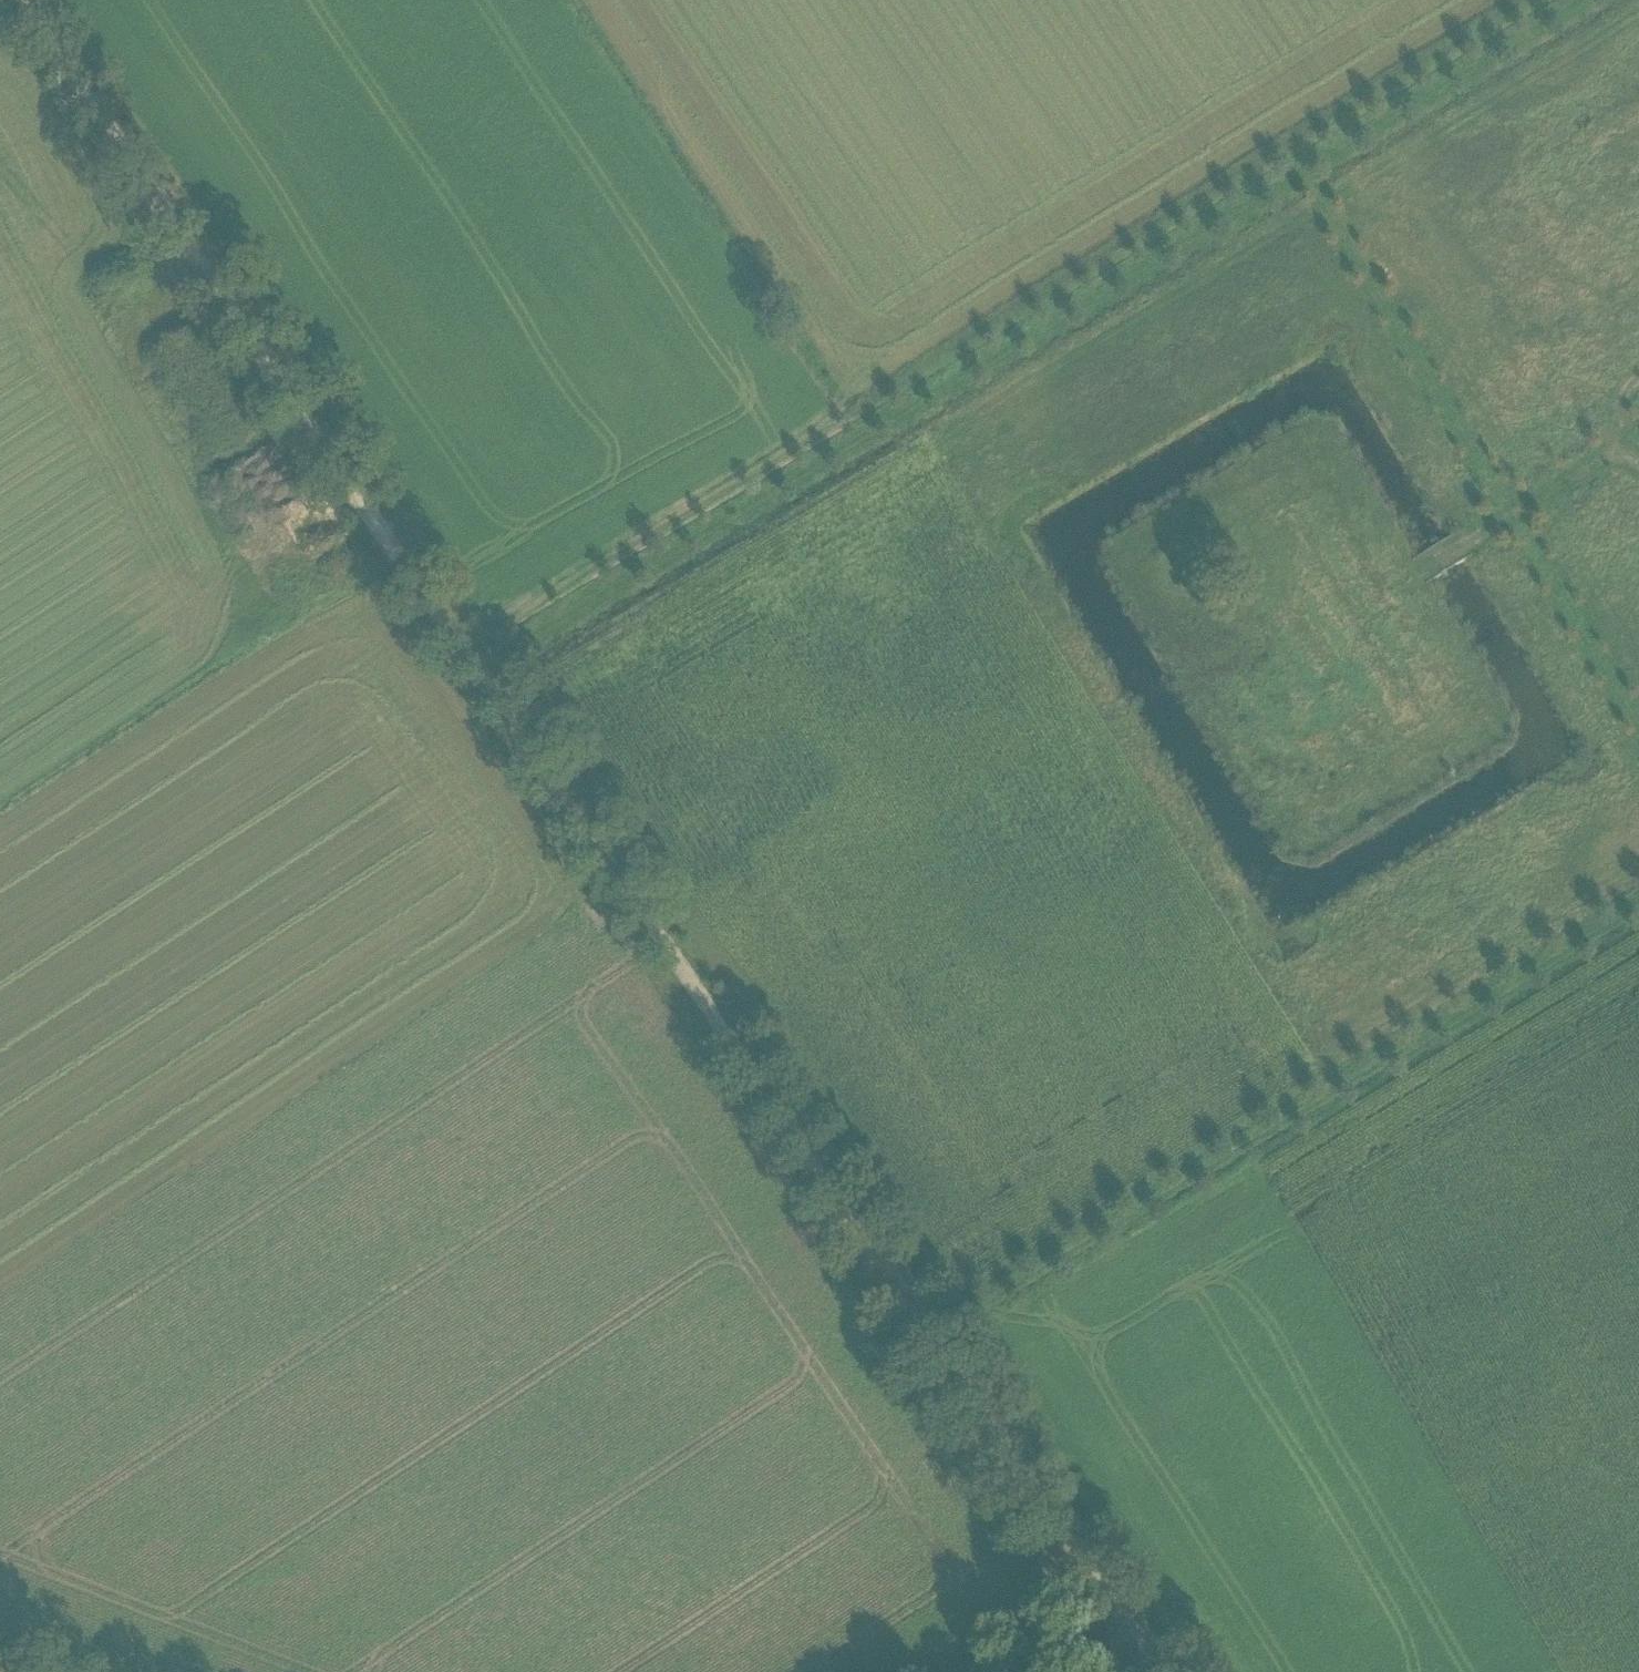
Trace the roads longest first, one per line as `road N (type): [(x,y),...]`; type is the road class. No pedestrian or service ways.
road 1 (track): [(1148,1671),(20,0)]
road 2 (unclassified): [(1618,446),(1400,580)]

